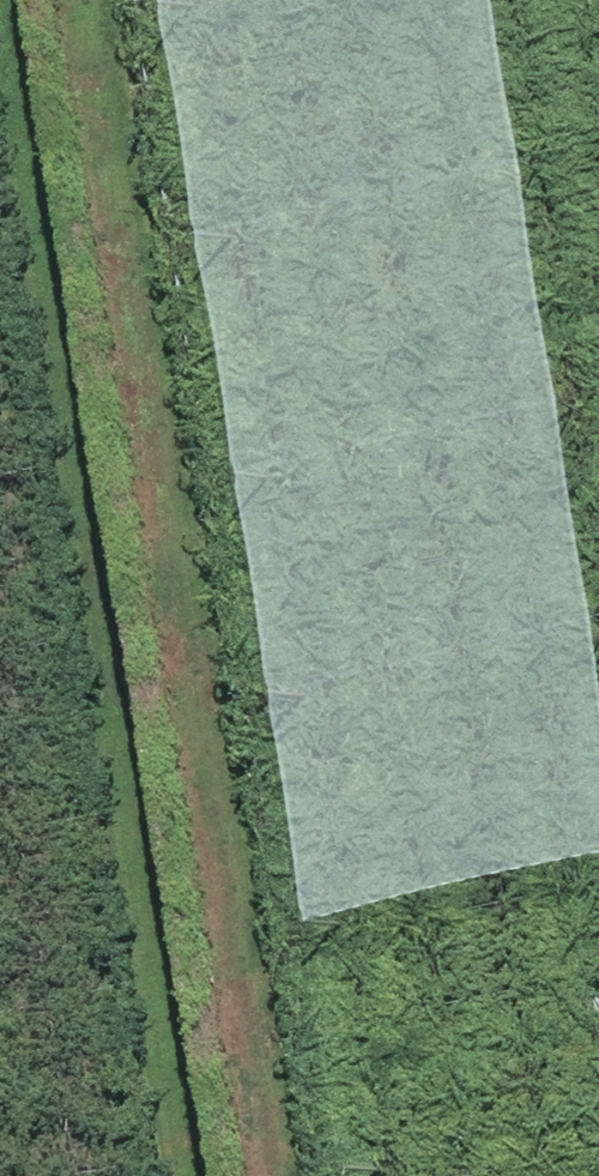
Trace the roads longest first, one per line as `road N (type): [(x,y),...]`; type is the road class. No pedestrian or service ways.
road 1 (track): [(34,0),(227,1175)]
road 2 (track): [(116,0),(304,1175)]

